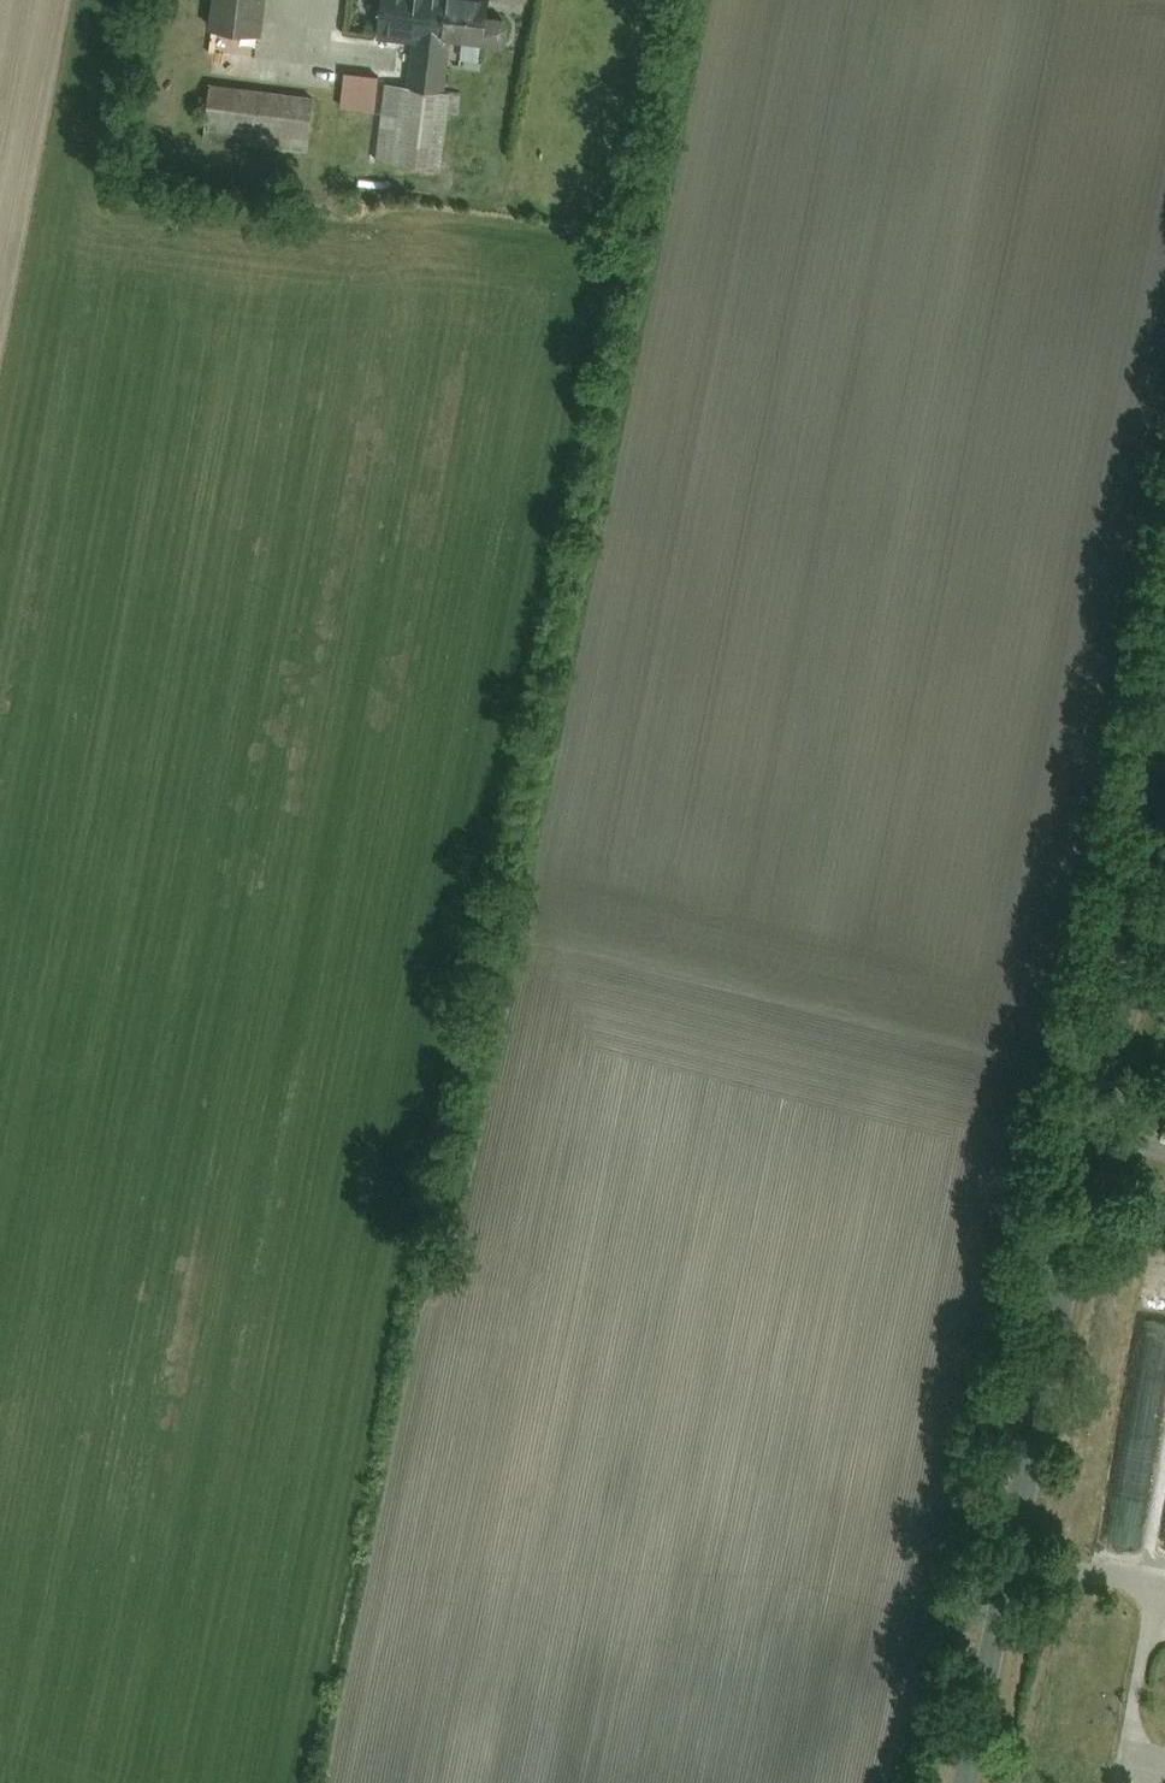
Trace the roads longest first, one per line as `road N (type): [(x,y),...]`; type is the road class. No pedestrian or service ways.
road 1 (tertiary): [(966,1782),(1164,758)]

